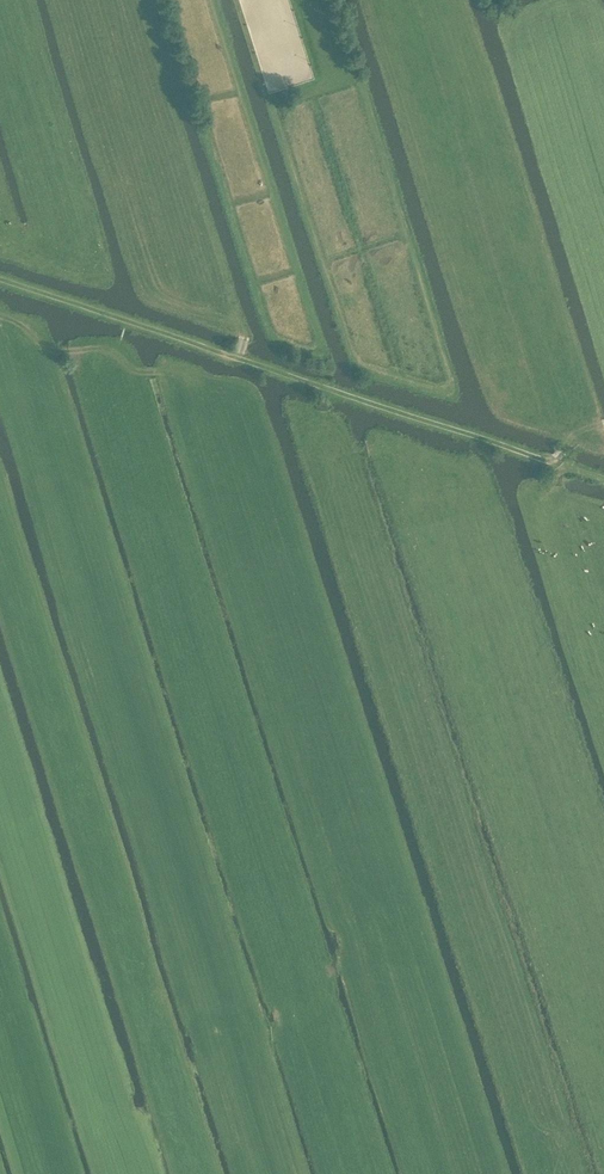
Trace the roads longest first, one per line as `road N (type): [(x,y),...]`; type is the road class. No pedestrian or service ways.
road 1 (track): [(603,478),(0,279)]
road 2 (track): [(165,372),(130,369),(94,349),(45,349),(0,318)]

